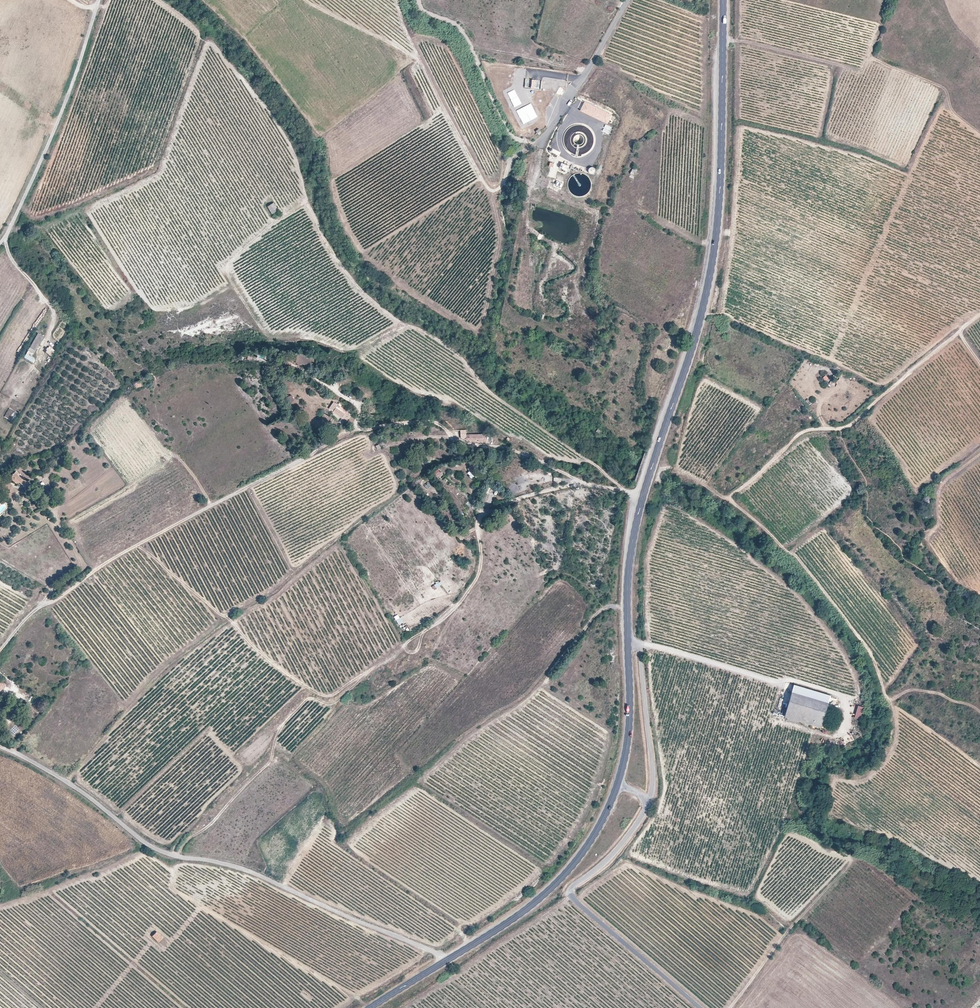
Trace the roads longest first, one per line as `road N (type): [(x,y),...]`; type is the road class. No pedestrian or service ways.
road 1 (track): [(625,490),(495,395),(459,354),(402,325),(340,265),(295,156),(210,42),(159,0)]
road 2 (tertiary): [(628,636),(638,516),(705,302),(715,242),(723,0)]
road 3 (track): [(895,723),(857,632),(803,563),(733,501),(799,435),(847,429),(979,317)]
road 4 (unclassified): [(0,746),(88,796),(155,849),(260,876),(453,956)]
road 5 (track): [(582,482),(482,515),(479,573),(456,607),(331,696),(259,653),(232,623)]
road 6 (track): [(403,646),(340,547),(143,694),(67,783)]
road 7 (track): [(603,608),(542,688),(343,850),(323,821),(284,887)]
road 8 (track): [(308,458),(91,573),(37,608),(0,650)]
road 9 (track): [(625,490),(457,439),(436,422),(347,433),(308,458)]
road 10 (unclassified): [(700,1007),(571,888),(612,858),(650,800)]
road 11 (track): [(179,856),(304,700),(331,701),(372,669)]
road 12 (track): [(517,156),(497,190),(488,187),(412,43),(398,0)]
road 13 (unclassified): [(9,235),(100,0)]
road 14 (tertiary): [(453,956),(529,907),(570,868),(618,785)]
road 15 (track): [(900,385),(701,314)]
road 16 (residential): [(629,0),(555,122),(517,156)]
road 17 (unclassified): [(650,800),(642,675),(628,636)]
road 18 (track): [(457,439),(402,442),(383,452),(354,440),(308,458)]
road 19 (track): [(781,685),(634,643)]
road 20 (tertiary): [(618,785),(629,716),(628,636)]

